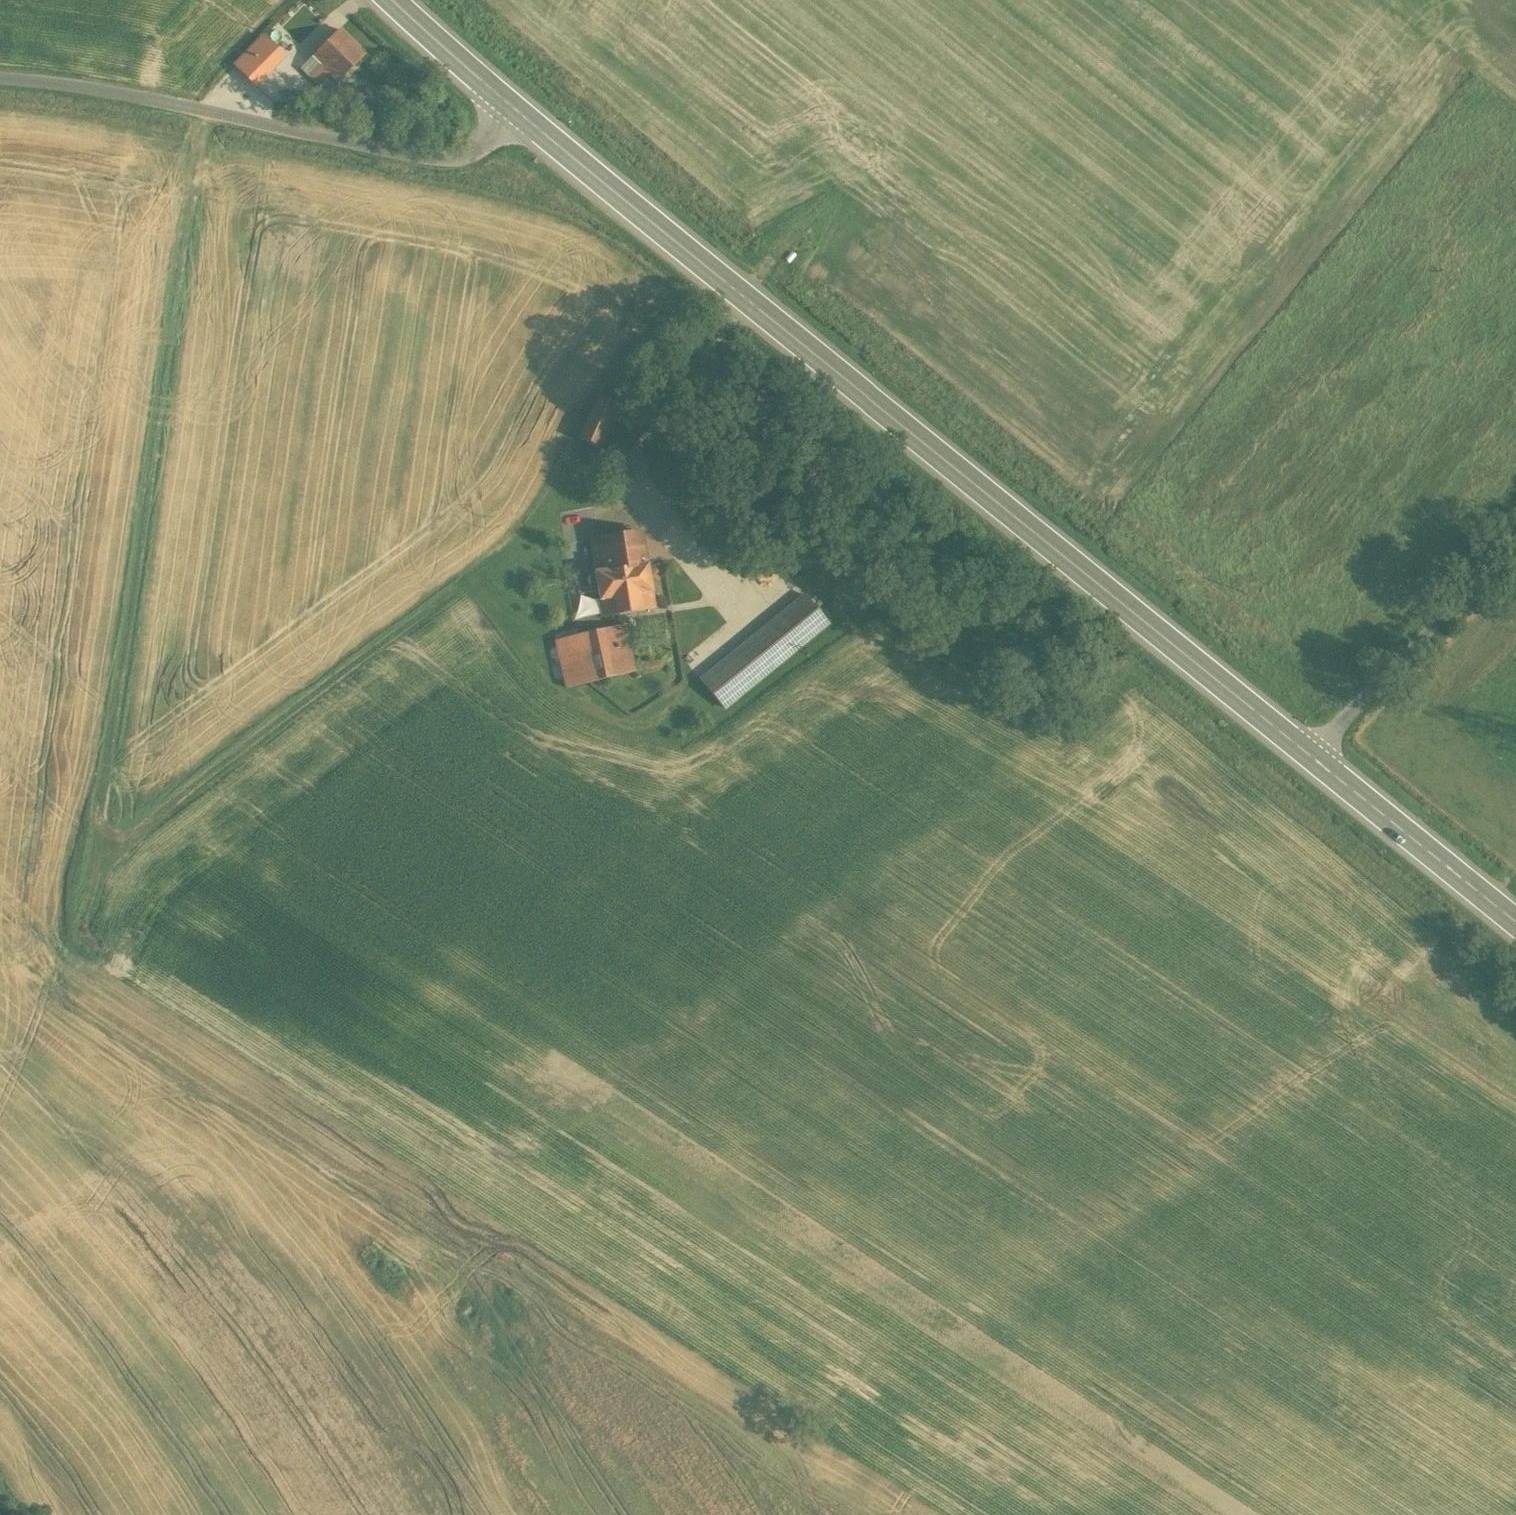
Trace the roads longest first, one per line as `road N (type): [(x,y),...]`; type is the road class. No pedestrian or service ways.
road 1 (secondary): [(518,111),(1311,756)]
road 2 (residential): [(518,111),(493,138),(441,150),(116,86),(0,74)]
road 3 (unclassified): [(1311,756),(1515,544)]
road 4 (secondary): [(1311,756),(1515,921)]
road 5 (secondary): [(392,0),(518,111)]

